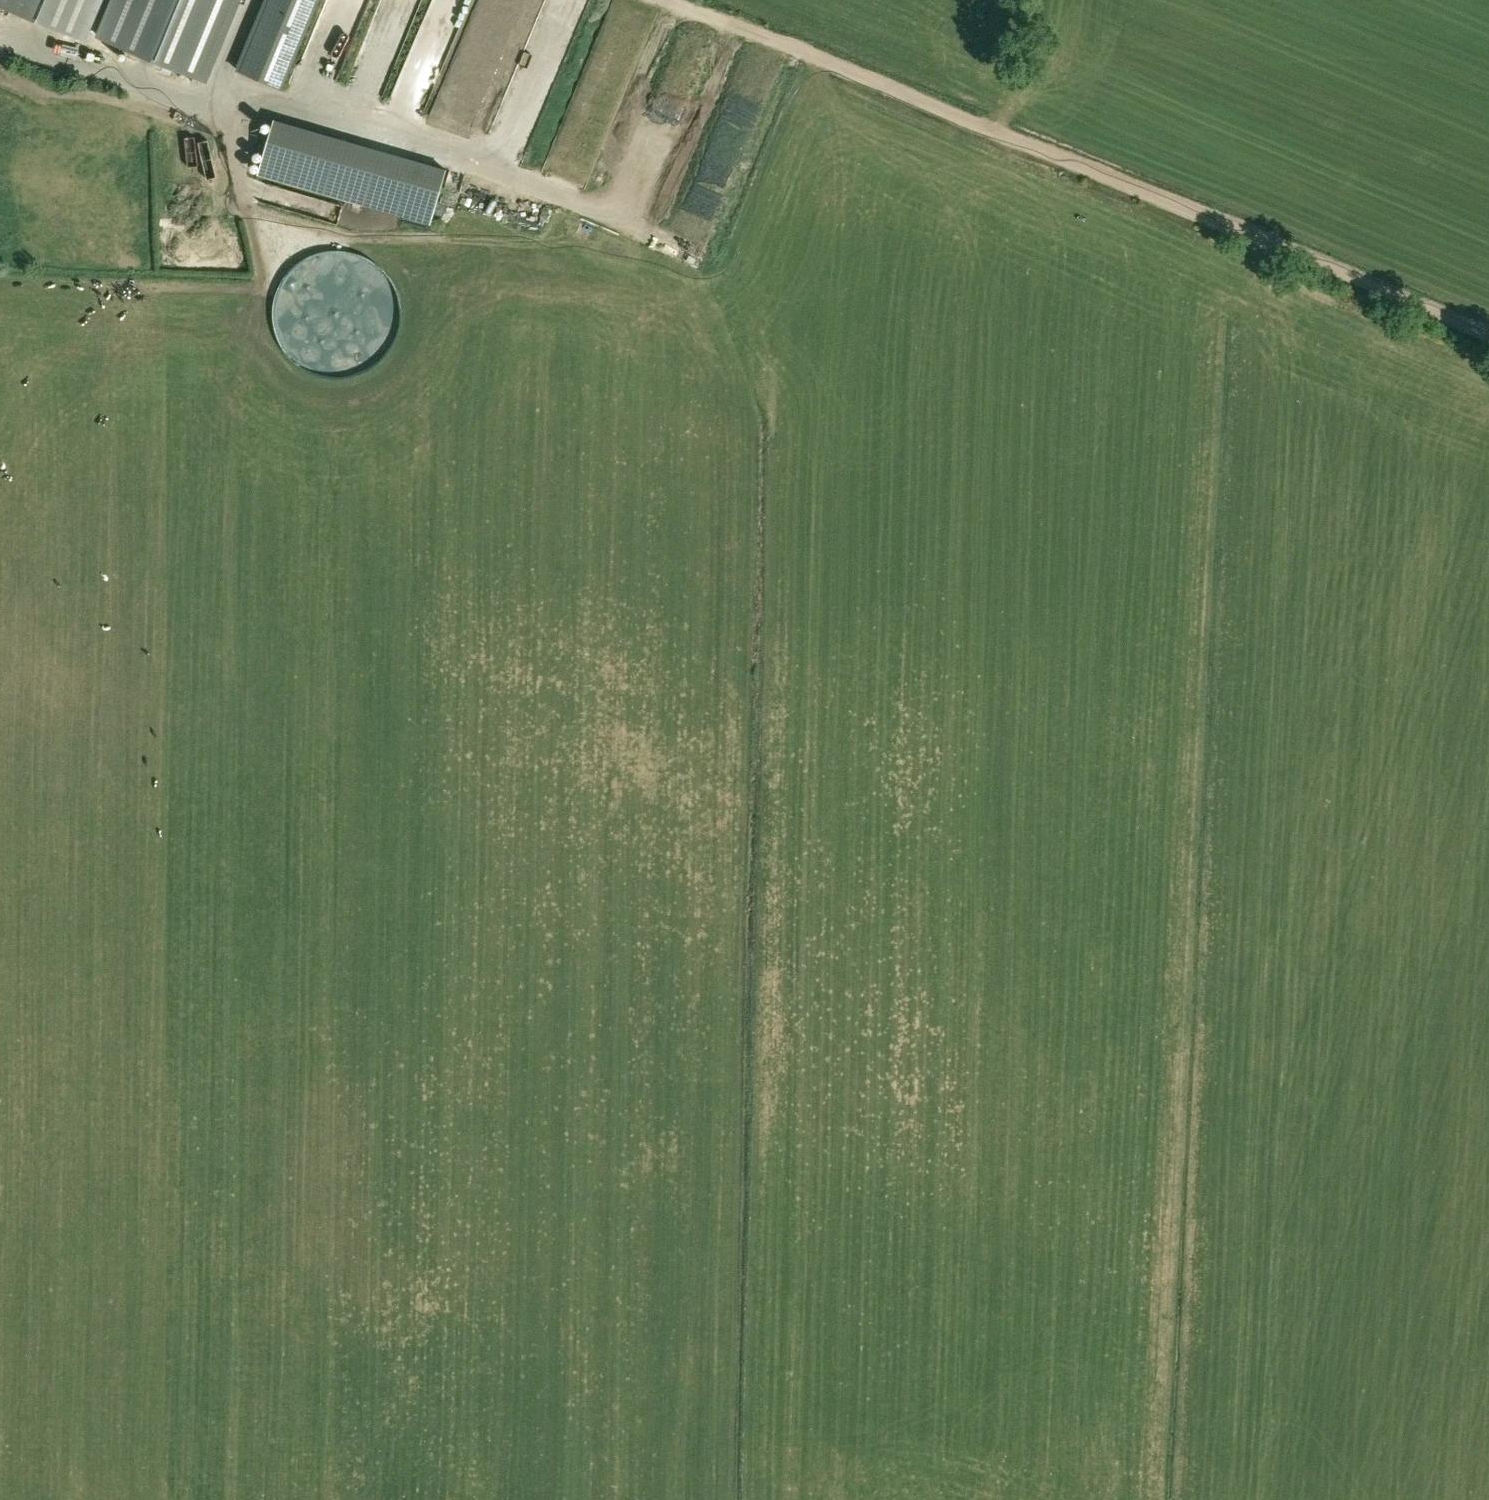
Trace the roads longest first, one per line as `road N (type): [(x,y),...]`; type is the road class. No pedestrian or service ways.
road 1 (track): [(1488,340),(668,0)]

